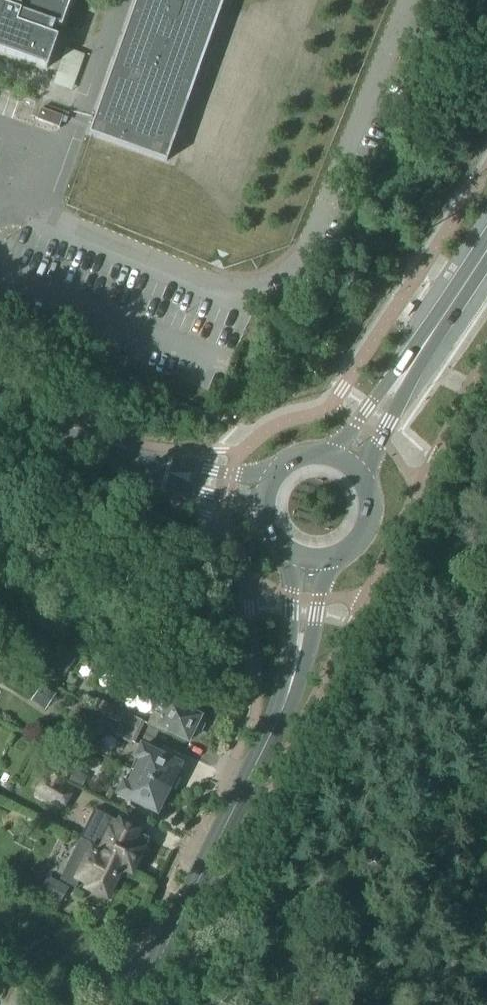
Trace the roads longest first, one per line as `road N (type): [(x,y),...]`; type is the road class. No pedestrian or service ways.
road 1 (secondary): [(169,941),(269,741),(293,675),(314,562)]
road 2 (residential): [(0,409),(133,464),(263,493)]
road 3 (secondary): [(347,459),(486,248)]
road 4 (secondary): [(314,562),(349,552),(371,522),(370,486),(347,459)]

